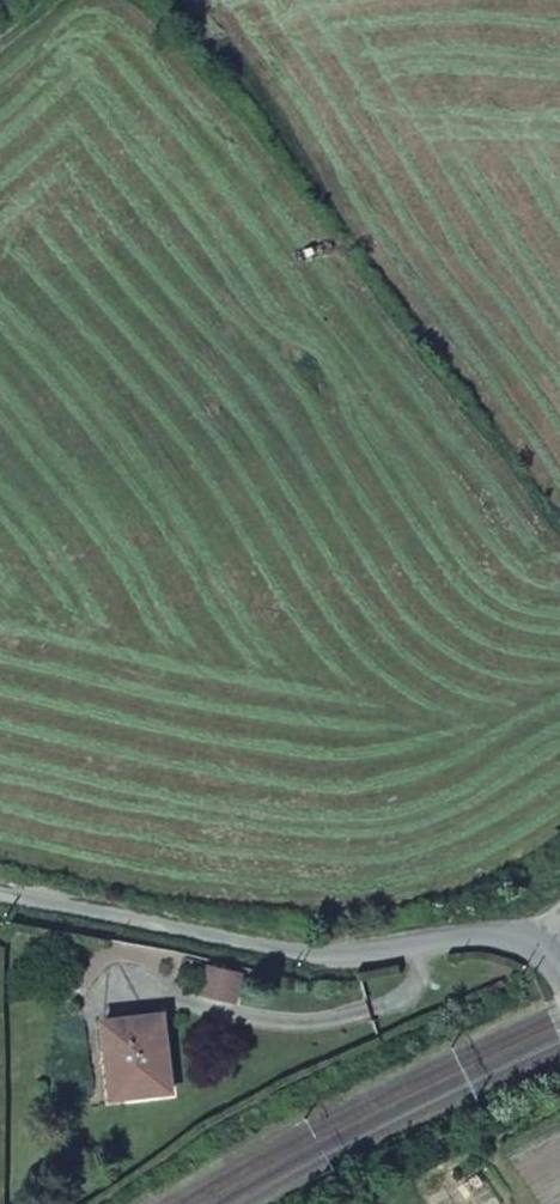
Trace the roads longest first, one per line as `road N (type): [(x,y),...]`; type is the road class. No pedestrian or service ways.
road 1 (residential): [(536,943),(475,936),(319,953),(0,893)]

